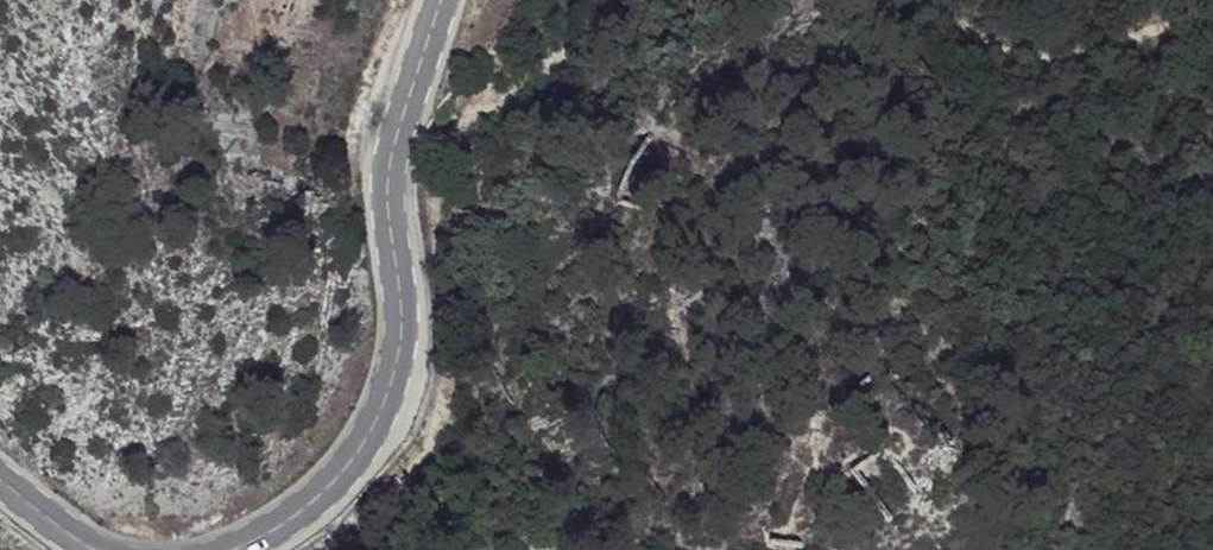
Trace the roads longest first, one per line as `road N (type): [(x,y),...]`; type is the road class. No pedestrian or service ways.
road 1 (secondary): [(440,0),(397,124),(387,198),(402,334),(381,408),(347,467),(294,516),(234,549)]
road 2 (secondary): [(99,549),(0,477)]

